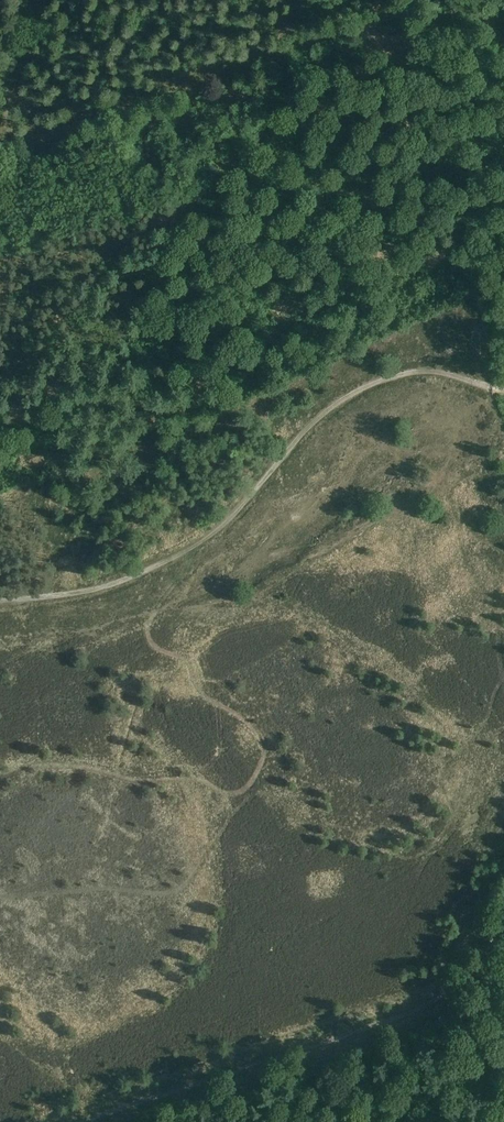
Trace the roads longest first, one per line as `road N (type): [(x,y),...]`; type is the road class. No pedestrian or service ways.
road 1 (track): [(503,393),(433,371),(374,383),(315,421),(235,512),(177,556),(87,592),(0,601)]
road 2 (track): [(0,139),(420,0)]
road 3 (track): [(487,976),(358,1031),(91,1121)]
road 4 (track): [(0,142),(41,0)]

